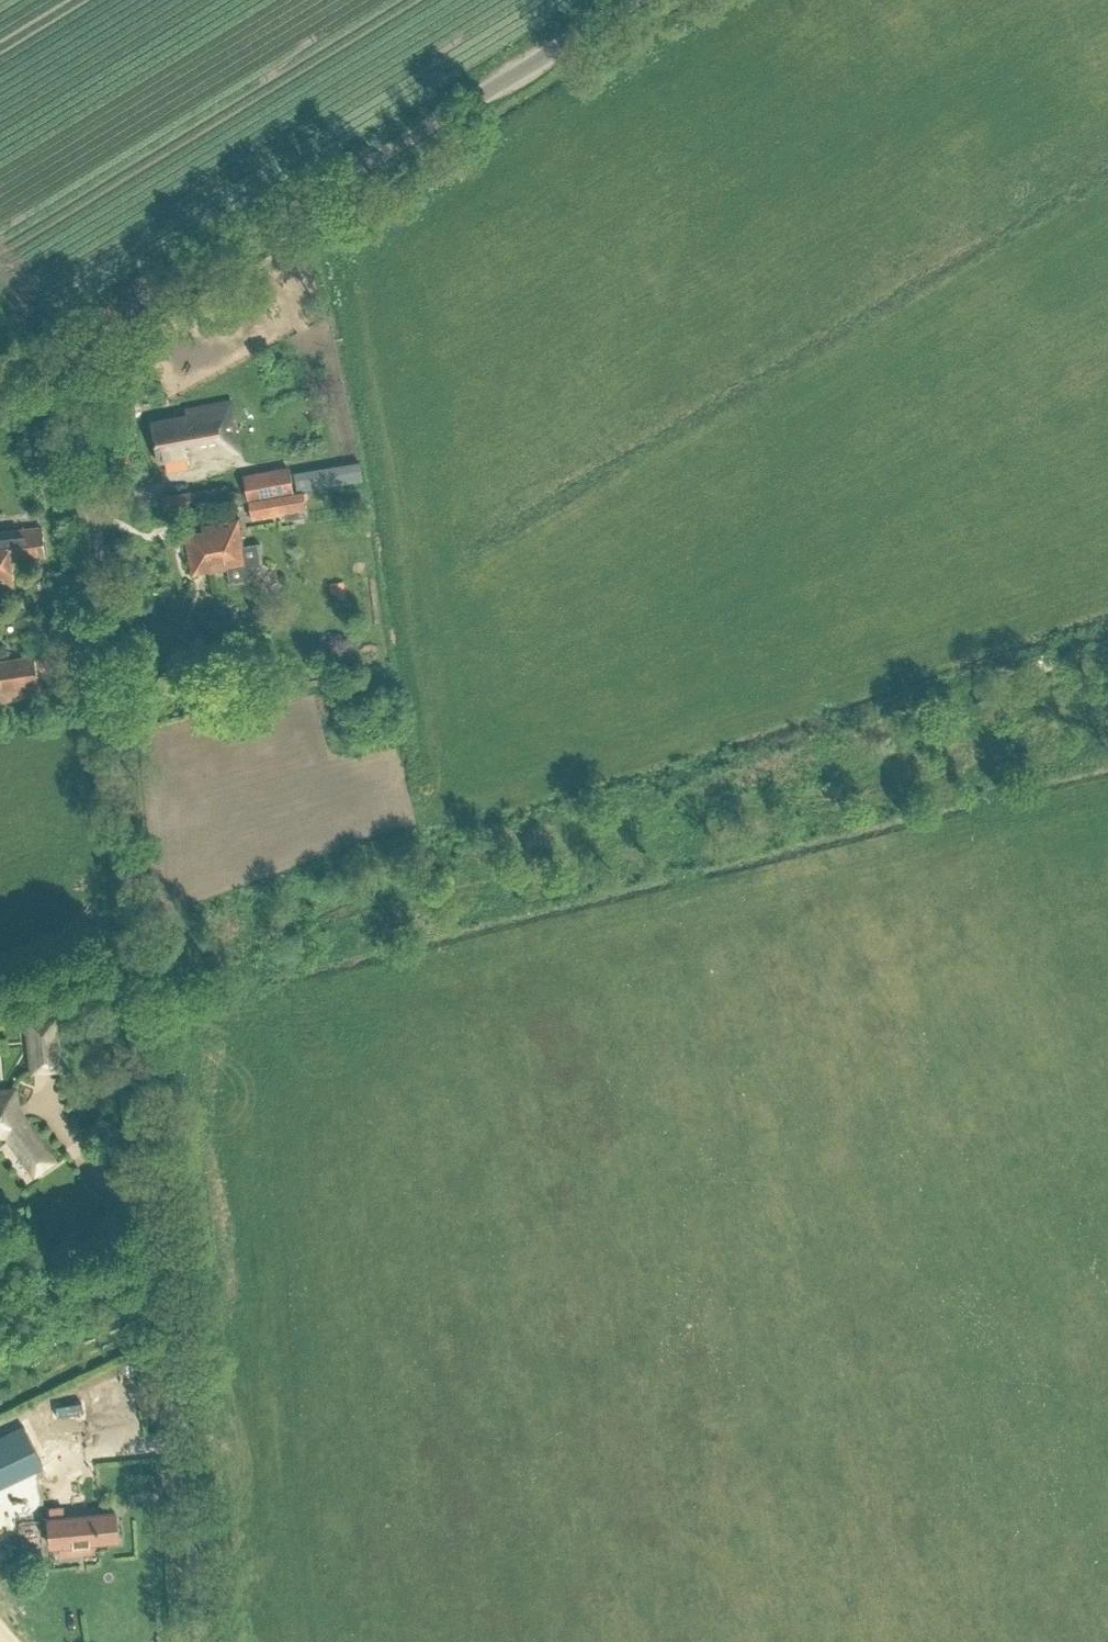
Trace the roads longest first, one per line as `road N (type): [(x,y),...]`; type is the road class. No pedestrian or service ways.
road 1 (tertiary): [(202,1641),(82,399),(86,355),(119,312),(632,0)]

